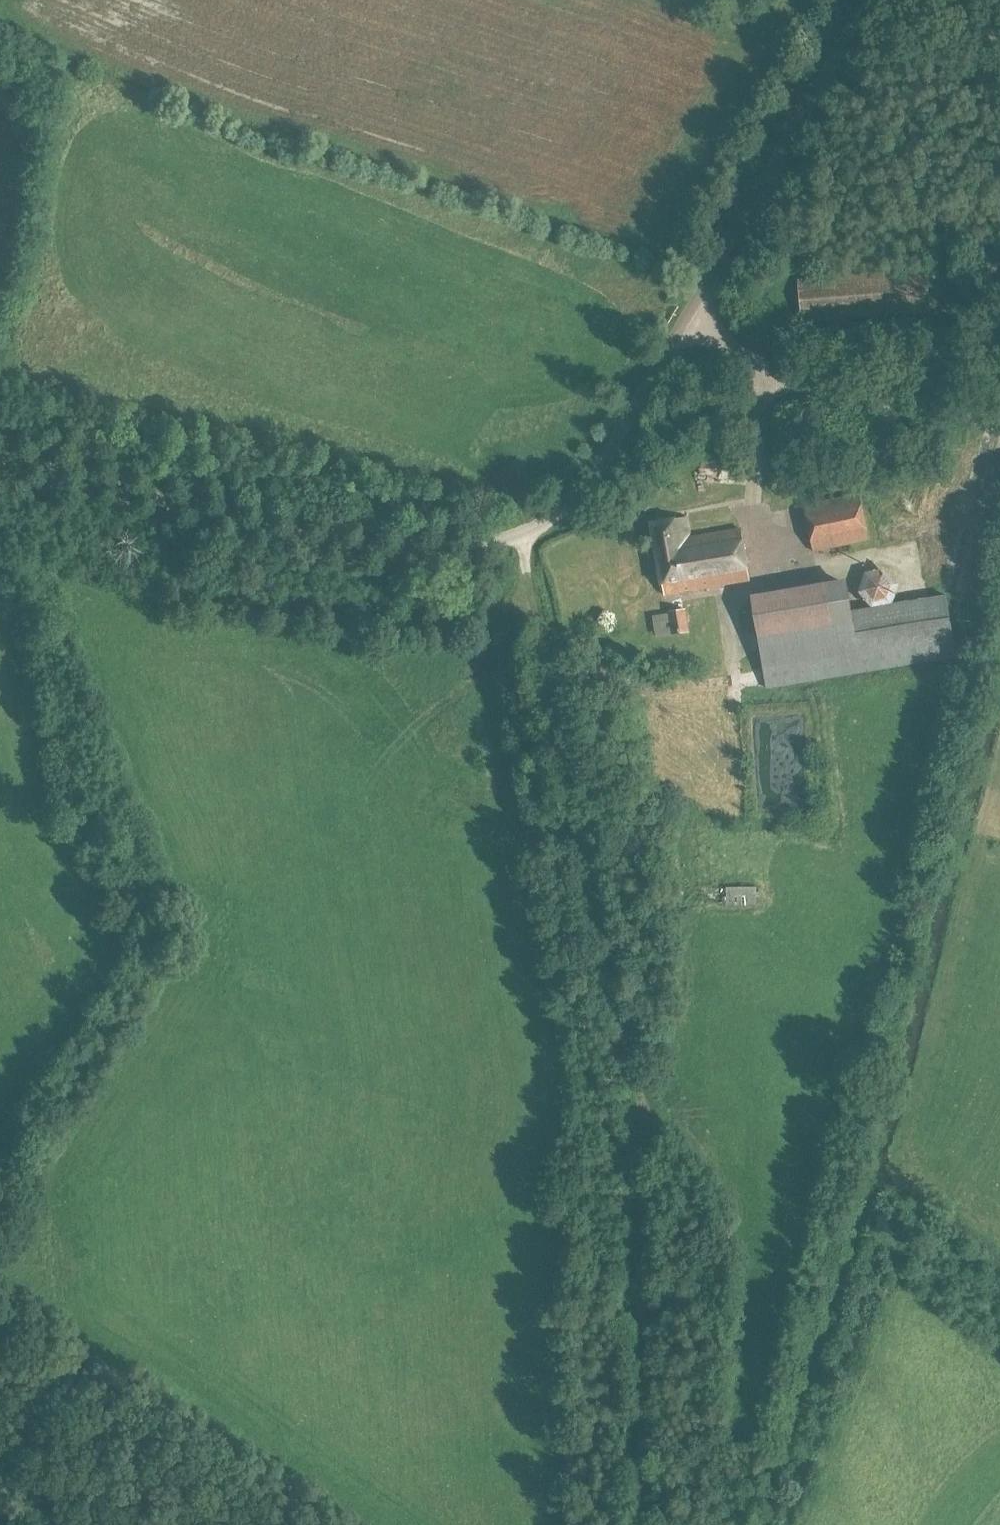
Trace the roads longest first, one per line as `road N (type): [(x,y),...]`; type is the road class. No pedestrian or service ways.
road 1 (track): [(536,531),(535,593),(646,1126),(645,1524)]
road 2 (unclassified): [(0,458),(343,547),(427,554),(486,548),(536,531),(575,497),(689,314)]
road 3 (unclassified): [(689,314),(877,0)]
road 4 (unclassified): [(689,314),(752,361),(801,384),(999,420)]

